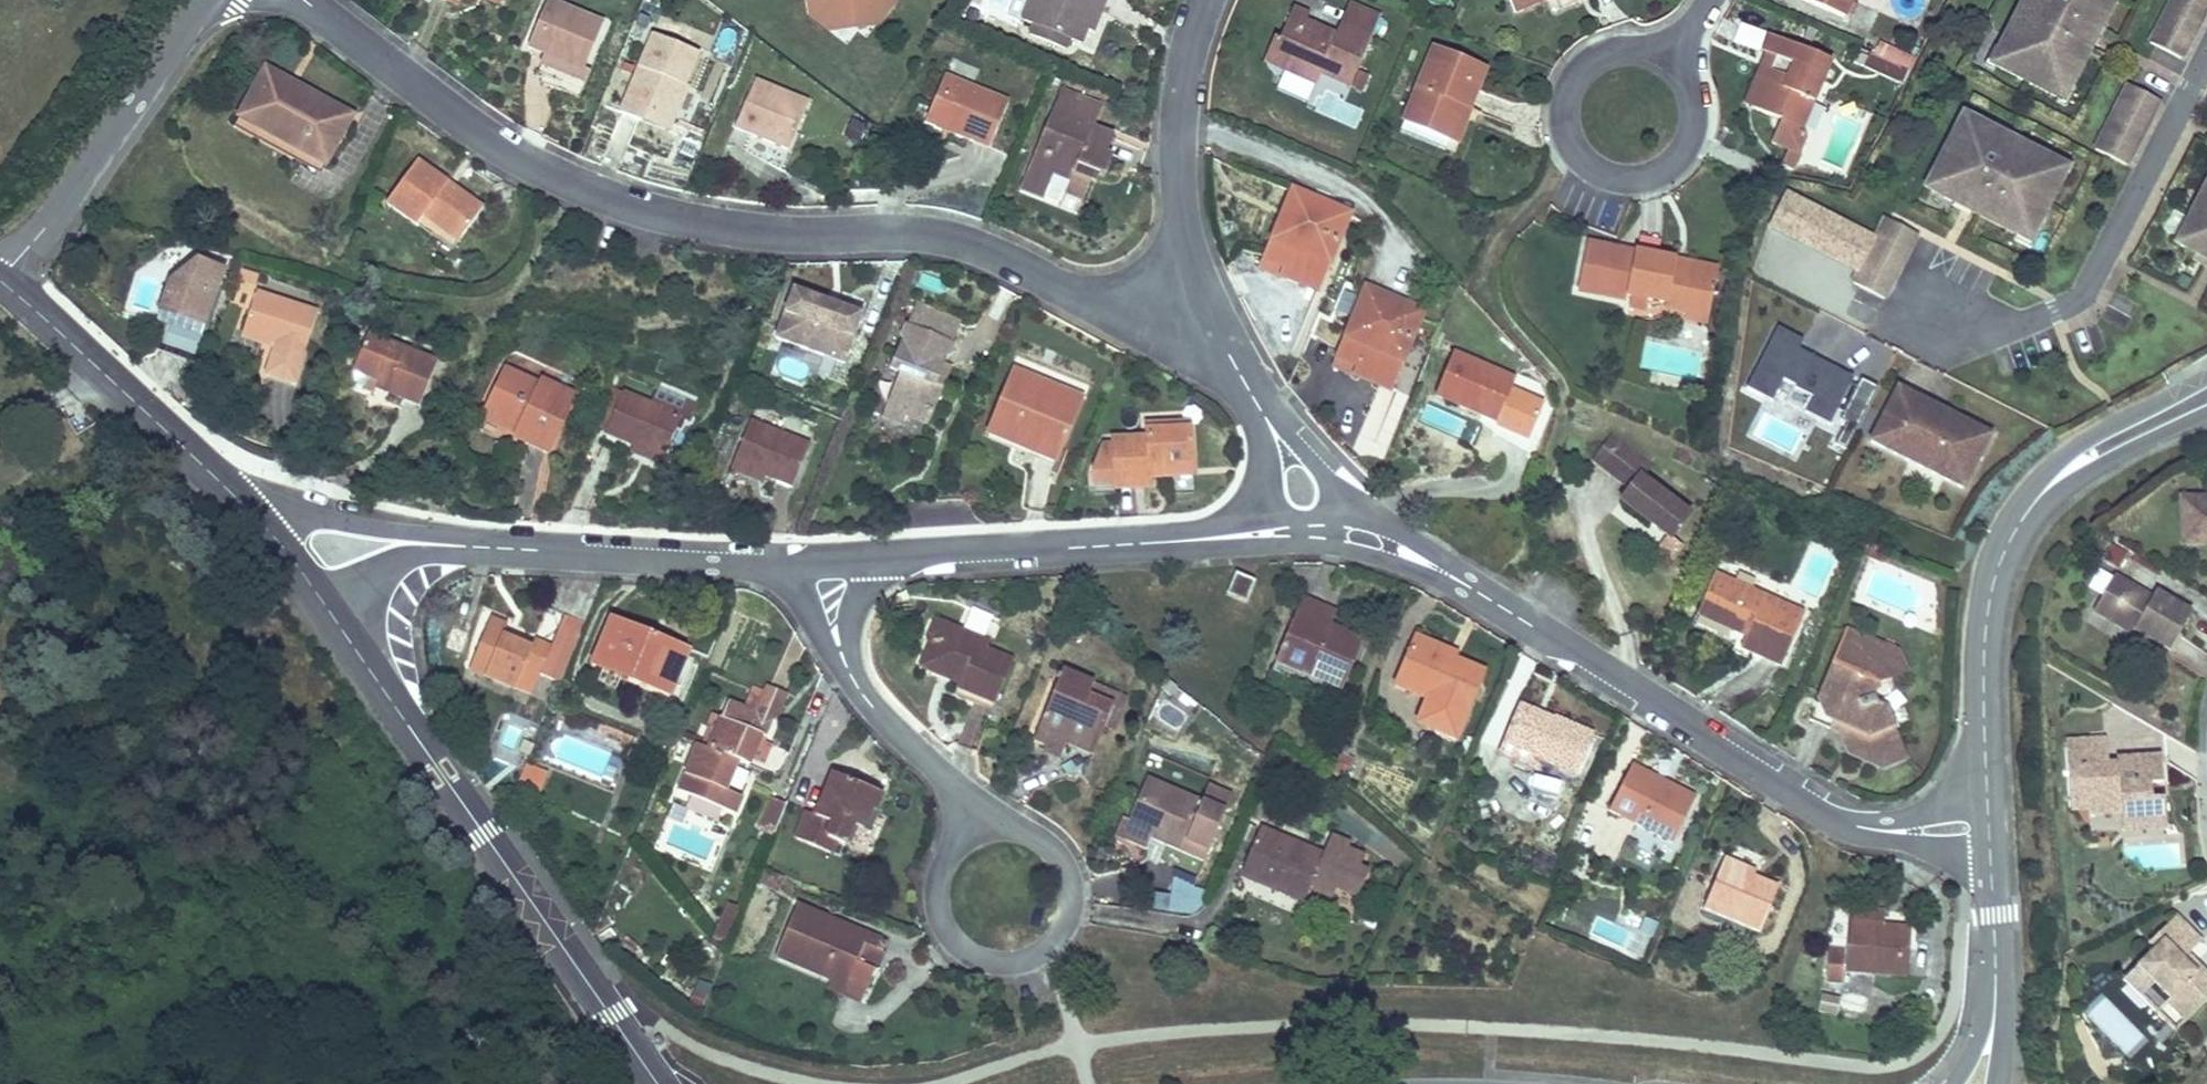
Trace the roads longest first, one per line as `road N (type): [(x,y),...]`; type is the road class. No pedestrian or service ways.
road 1 (residential): [(297,0),(492,146),(596,199),(739,233),(915,233),(954,239),(1110,302),(1198,299)]
road 2 (tertiary): [(332,619),(662,1083)]
road 3 (unclassified): [(1986,794),(1987,602),(2020,517),(2071,468),(2206,396)]
road 4 (residential): [(1850,825),(1811,810),(1464,585)]
road 5 (residential): [(969,839),(936,880),(941,932),(981,966),(1033,962),(1066,927),(1069,879),(1039,841),(992,832)]
road 6 (residential): [(1666,59),(1623,47),(1601,52),(1568,82),(1560,126),(1581,165),(1621,183),(1665,173),(1692,138),(1697,116),(1683,74)]
road 7 (residential): [(831,567),(438,545)]
road 8 (tertiary): [(0,283),(255,518)]
road 9 (residential): [(197,0),(51,217),(0,278)]
road 10 (residential): [(1159,543),(946,550),(831,567)]
road 11 (residential): [(969,839),(938,774),(862,698),(844,666),(830,610),(831,567)]
road 12 (residential): [(1198,299),(1181,240),(1174,116),(1204,0)]
road 13 (unclassified): [(1975,1083),(1995,1003),(1989,857)]
road 14 (residential): [(438,545),(280,512),(255,518)]
road 15 (residential): [(1308,544),(1464,585)]
road 16 (residential): [(1464,585),(1439,555),(1385,524),(1334,515)]
road 17 (residential): [(1159,543),(1308,544)]
road 18 (residential): [(1850,825),(1886,841),(1989,857)]
road 19 (residential): [(1986,794),(1850,825)]
road 20 (residential): [(1266,418),(1198,299)]
road 21 (residential): [(332,619),(369,575),(438,545)]
road 22 (tertiary): [(255,518),(332,619)]
road 23 (residential): [(1334,515),(1331,489),(1266,418)]

